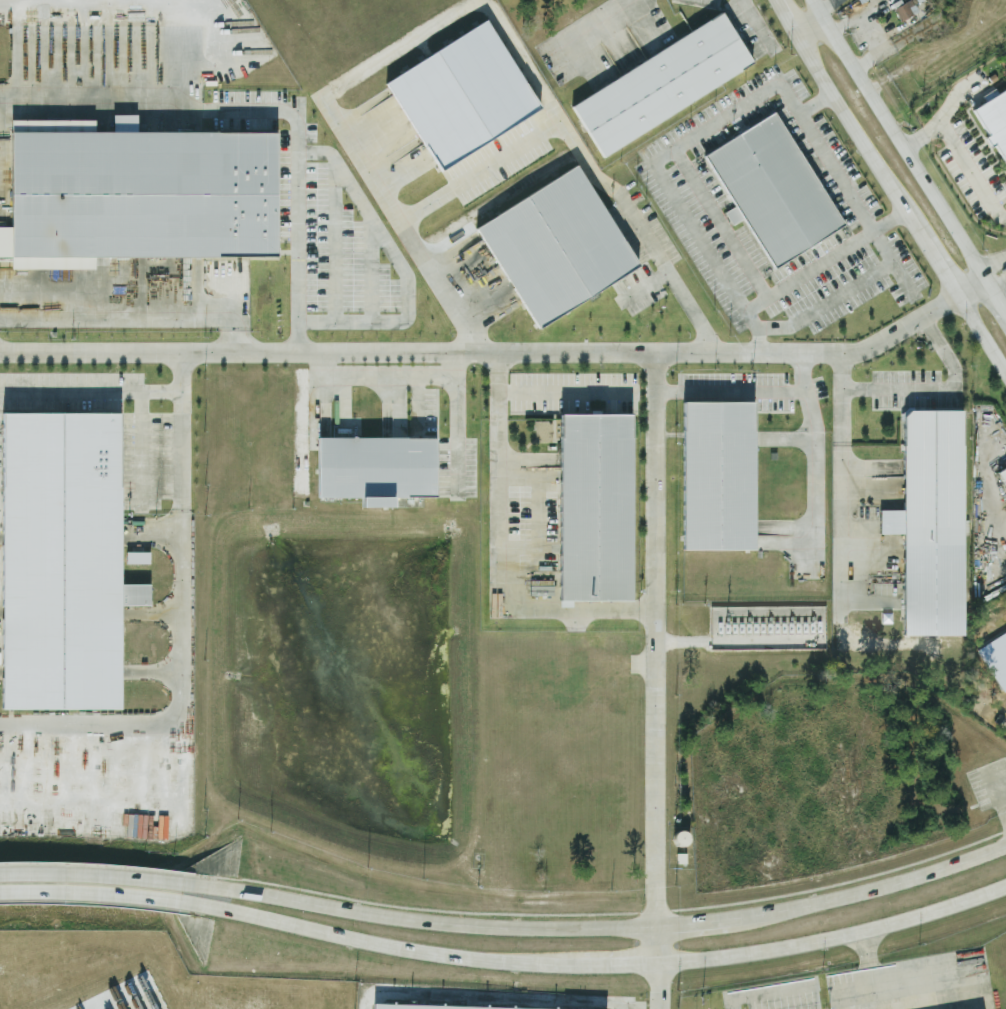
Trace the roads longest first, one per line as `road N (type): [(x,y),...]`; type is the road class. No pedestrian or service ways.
road 1 (secondary): [(1005,845),(854,894),(657,927),(425,922),(234,889)]
road 2 (secondary): [(222,909),(374,944),(580,965)]
road 3 (secondary): [(660,963),(863,930),(1005,886)]
road 4 (secondary): [(982,278),(809,0)]
road 5 (secondary): [(794,31),(922,244)]
road 6 (secondary): [(234,889),(0,872)]
road 7 (secondary): [(0,891),(222,909)]

